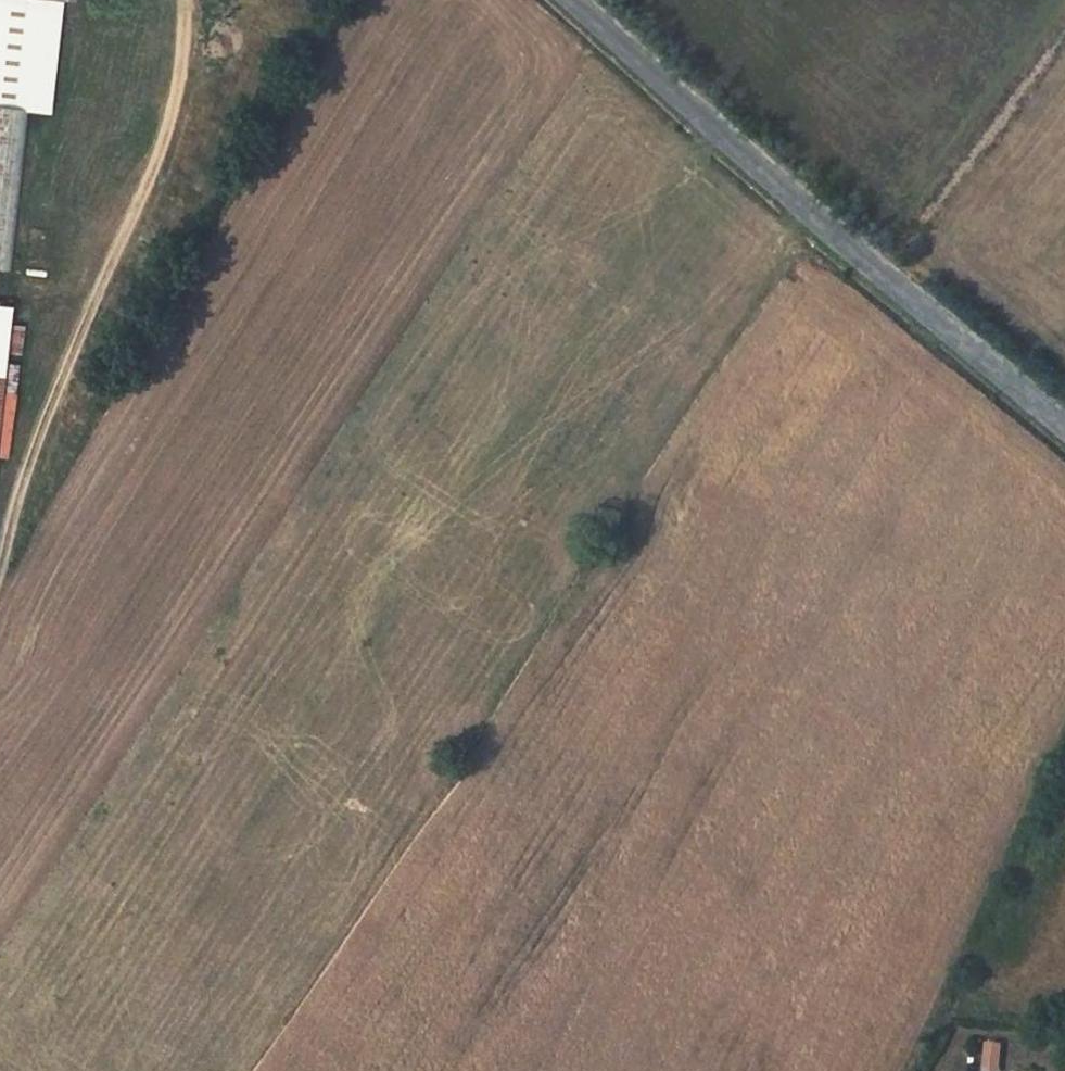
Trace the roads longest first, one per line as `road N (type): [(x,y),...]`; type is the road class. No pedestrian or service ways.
road 1 (unclassified): [(574,0),(893,293),(1064,435)]
road 2 (track): [(189,0),(182,96),(18,500),(0,582)]

